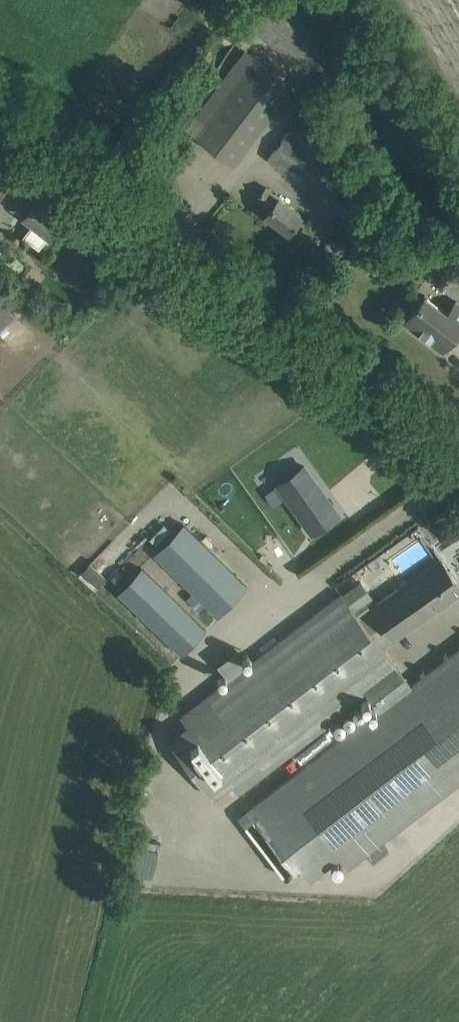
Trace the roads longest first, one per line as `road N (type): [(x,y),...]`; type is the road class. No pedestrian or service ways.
road 1 (unclassified): [(458,428),(0,81)]

